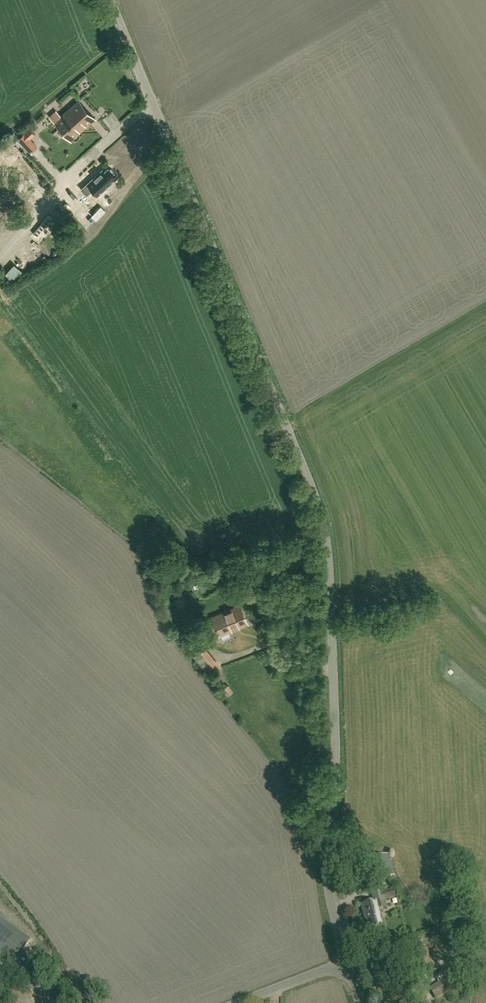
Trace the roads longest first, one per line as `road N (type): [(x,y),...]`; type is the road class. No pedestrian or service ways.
road 1 (unclassified): [(361,1002),(328,871),(337,778),(323,524),(110,0)]

